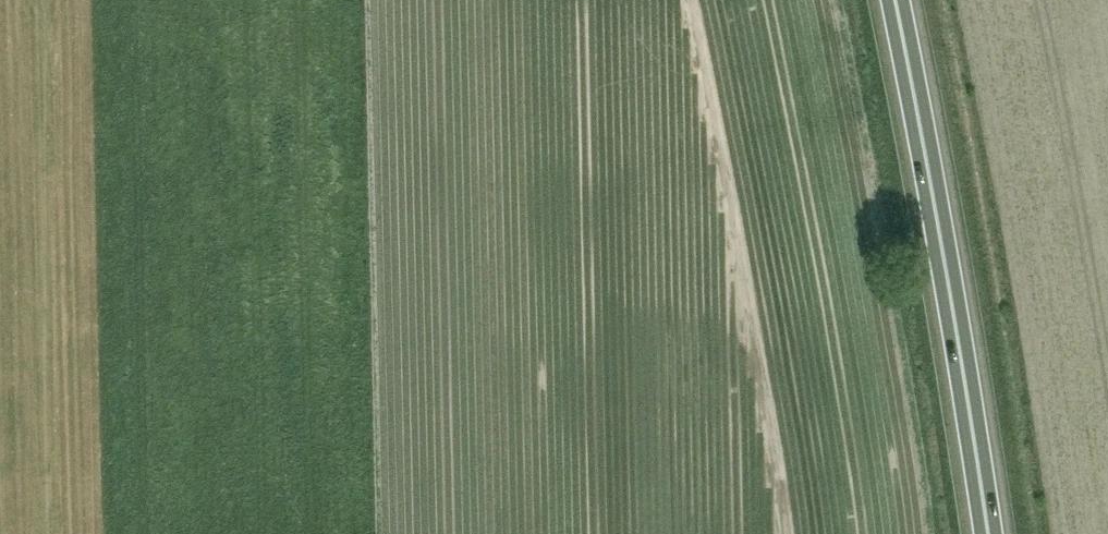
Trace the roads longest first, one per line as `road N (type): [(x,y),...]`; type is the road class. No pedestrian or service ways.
road 1 (trunk): [(989,533),(958,321),(893,0)]

